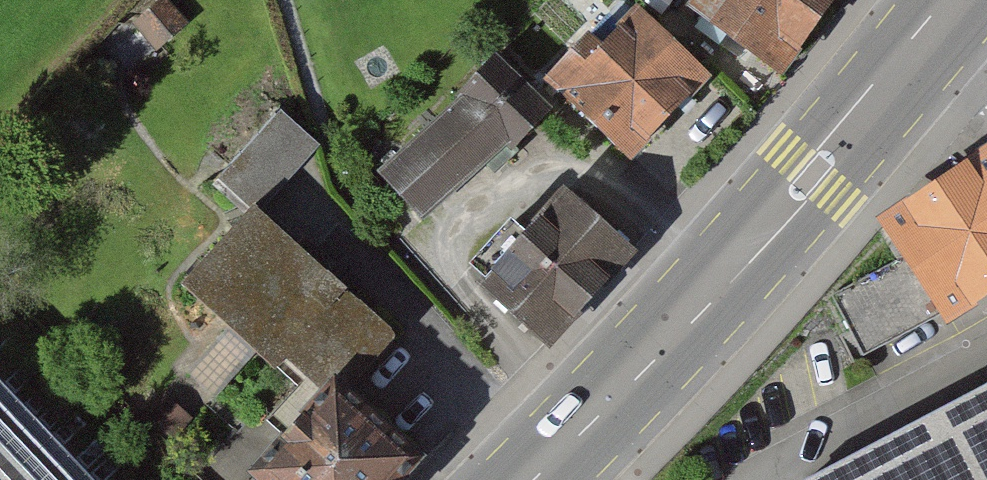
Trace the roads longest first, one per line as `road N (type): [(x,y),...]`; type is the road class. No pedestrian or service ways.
road 1 (primary): [(945,0),(814,175),(535,479)]

